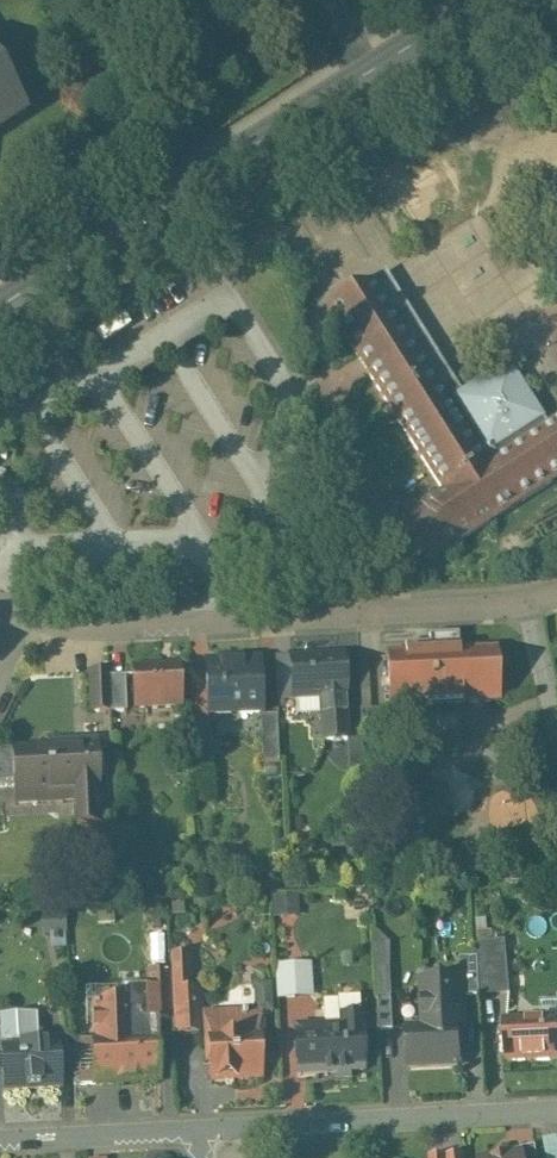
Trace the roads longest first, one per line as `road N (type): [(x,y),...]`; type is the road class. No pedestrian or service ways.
road 1 (secondary): [(479,0),(0,300)]
road 2 (residential): [(556,588),(527,600),(357,616),(91,625),(28,615)]
road 3 (residential): [(202,1130),(556,1111)]
road 4 (residential): [(0,1141),(202,1130)]

